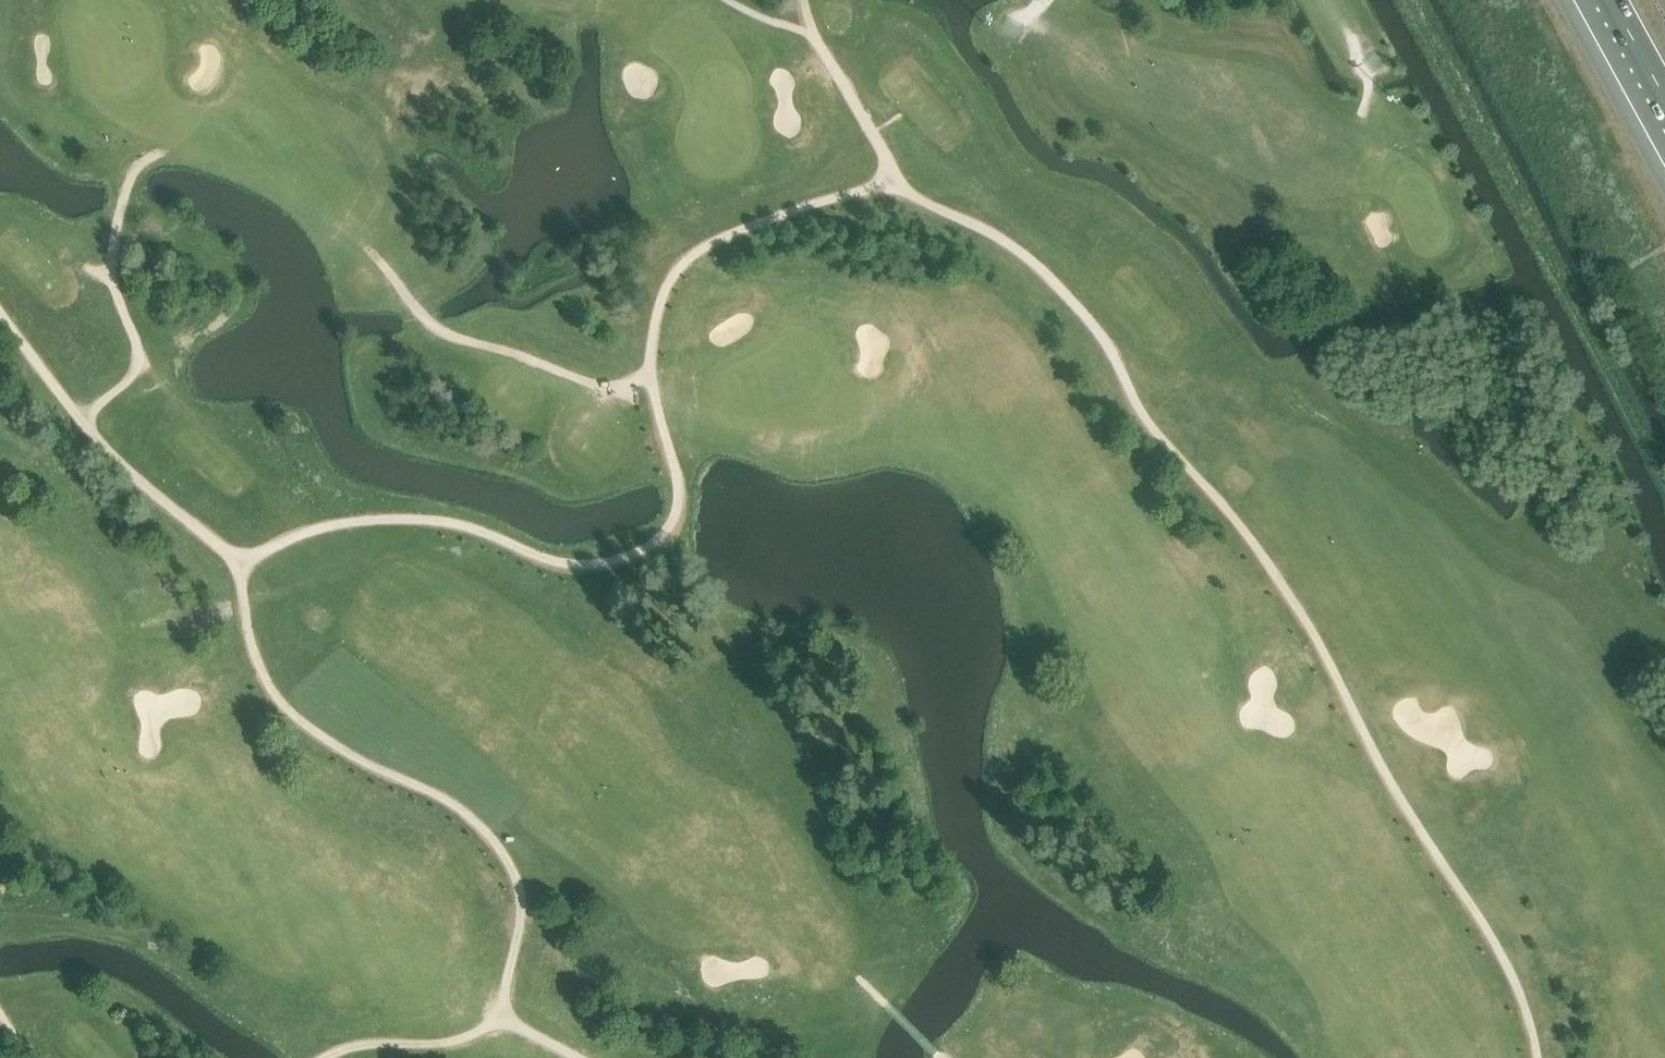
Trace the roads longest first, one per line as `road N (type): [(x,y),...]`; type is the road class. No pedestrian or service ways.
road 1 (track): [(1416,0),(1664,459)]

